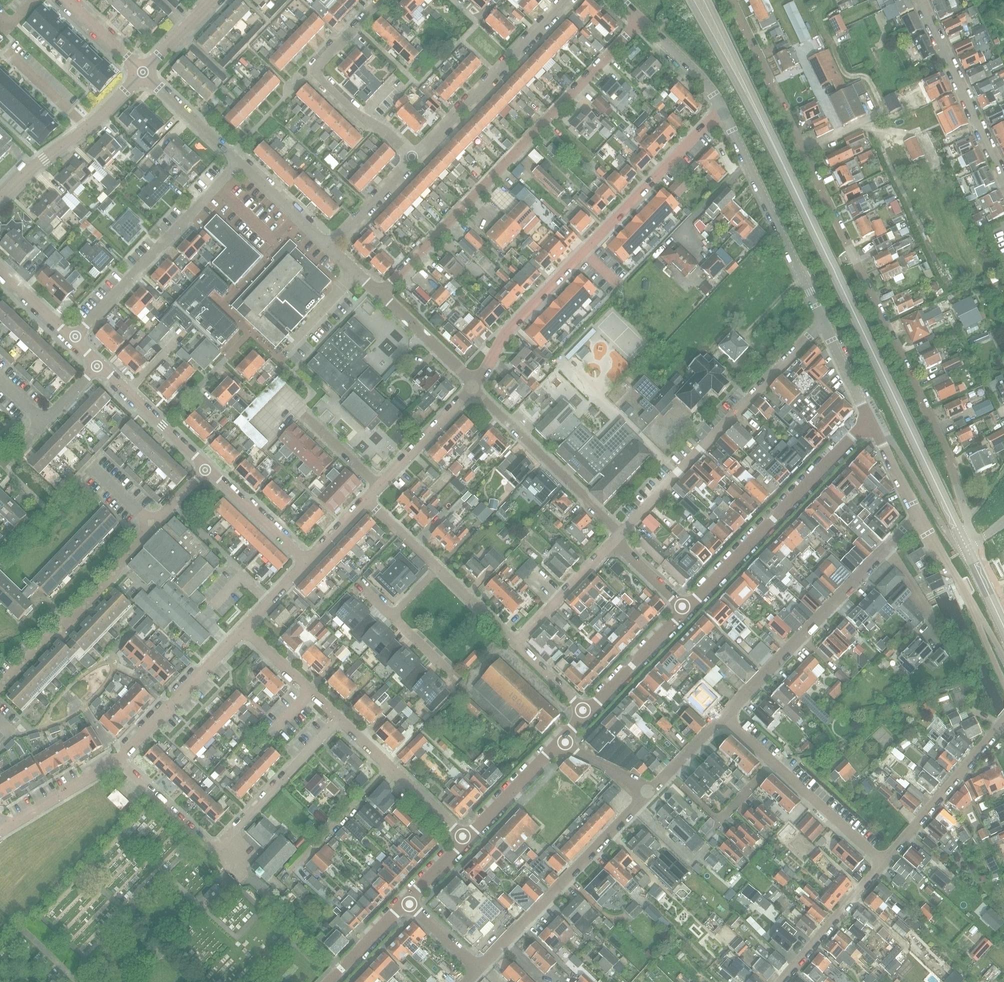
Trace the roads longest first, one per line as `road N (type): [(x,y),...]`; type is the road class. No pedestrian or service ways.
road 1 (residential): [(978,540),(946,450),(731,0)]
road 2 (secondary): [(966,548),(708,17)]
road 3 (residential): [(641,20),(381,294)]
road 4 (residential): [(473,386),(511,326),(723,112)]
road 5 (residential): [(0,685),(104,585),(208,467)]
road 6 (residential): [(620,535),(823,322)]
road 7 (residential): [(919,517),(722,718)]
road 8 (tertiary): [(686,610),(869,420)]
road 9 (residential): [(477,970),(650,791)]
road 10 (residential): [(236,162),(73,339)]
road 11 (tertiary): [(823,322),(723,112)]
road 12 (residential): [(883,864),(722,718)]
road 13 (residential): [(413,157),(563,0)]
road 14 (residential): [(620,535),(473,386)]
road 15 (residential): [(517,643),(366,501)]
road 16 (residential): [(918,0),(1003,182)]
road 17 (residential): [(883,864),(1003,723)]
road 18 (residential): [(118,760),(244,628)]
road 19 (residential): [(216,851),(338,717)]
road 20 (residential): [(466,839),(338,717)]
road 21 (residential): [(366,501),(473,386)]
road 22 (residential): [(208,467),(95,360)]
road 23 (residential): [(781,981),(883,864)]
road 24 (tertiary): [(586,713),(686,610)]
road 25 (residential): [(517,643),(613,542)]
road 26 (residential): [(306,562),(208,467)]
road 27 (tertiary): [(466,839),(559,742)]
road 28 (residential): [(216,851),(118,760)]
road 29 (residential): [(4,828),(118,760)]
road 30 (residential): [(413,157),(313,70)]
road 31 (residential): [(473,386),(381,294)]
road 32 (residential): [(331,250),(236,162)]
road 33 (residential): [(338,717),(244,628)]
road 34 (residential): [(236,162),(143,72)]
road 35 (residential): [(331,250),(413,157)]
road 36 (tertiary): [(723,112),(706,84),(641,20)]

